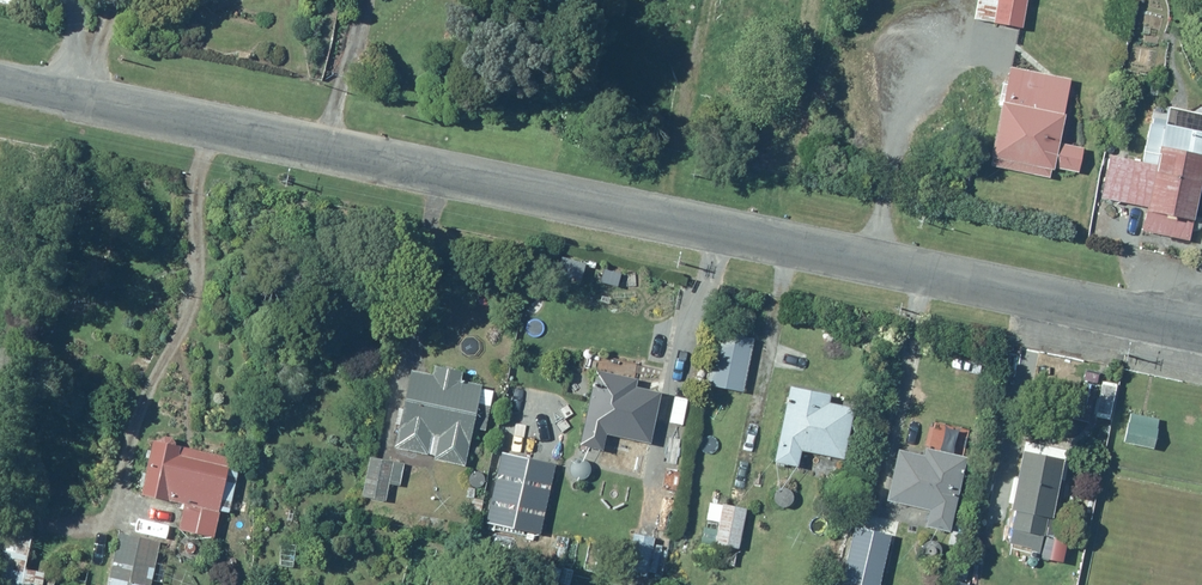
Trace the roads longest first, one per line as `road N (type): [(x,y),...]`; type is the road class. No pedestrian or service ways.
road 1 (unclassified): [(0,74),(1201,320)]

